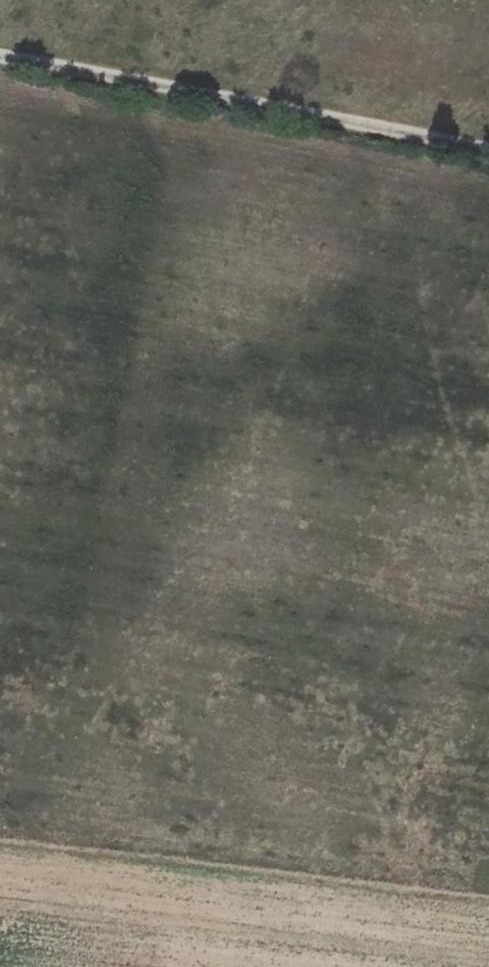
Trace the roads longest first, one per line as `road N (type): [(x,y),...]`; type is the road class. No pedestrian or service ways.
road 1 (track): [(488,150),(0,58)]

